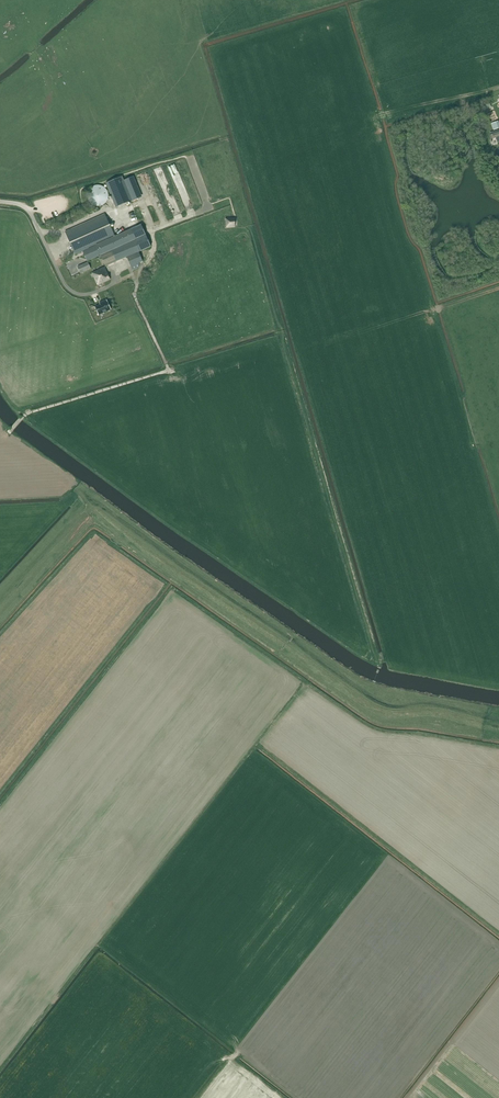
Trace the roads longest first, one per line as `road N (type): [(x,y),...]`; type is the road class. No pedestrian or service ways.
road 1 (track): [(11,430),(32,410),(169,370),(134,295),(133,275)]
road 2 (track): [(133,275),(148,263),(148,250),(132,218),(105,211),(59,231)]
road 3 (track): [(40,233),(73,292),(93,293),(133,275)]

